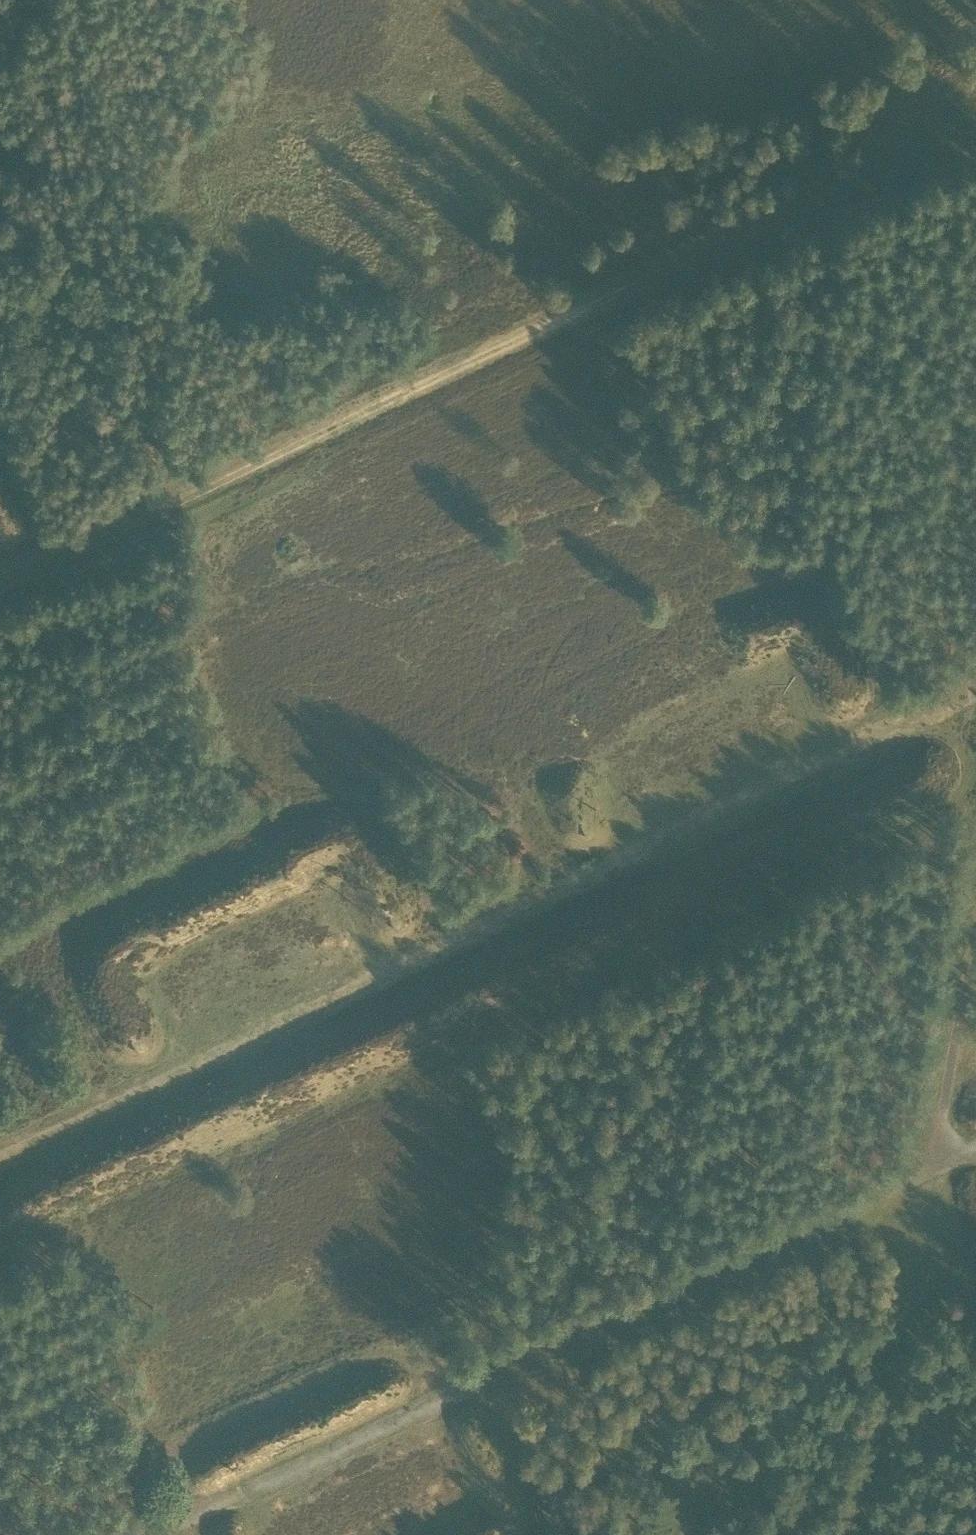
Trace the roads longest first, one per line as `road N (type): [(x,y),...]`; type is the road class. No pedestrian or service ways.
road 1 (track): [(975,694),(0,1166)]
road 2 (track): [(0,591),(975,134)]
road 3 (track): [(944,1168),(173,1534)]
road 4 (track): [(975,988),(944,1168),(975,1154)]

